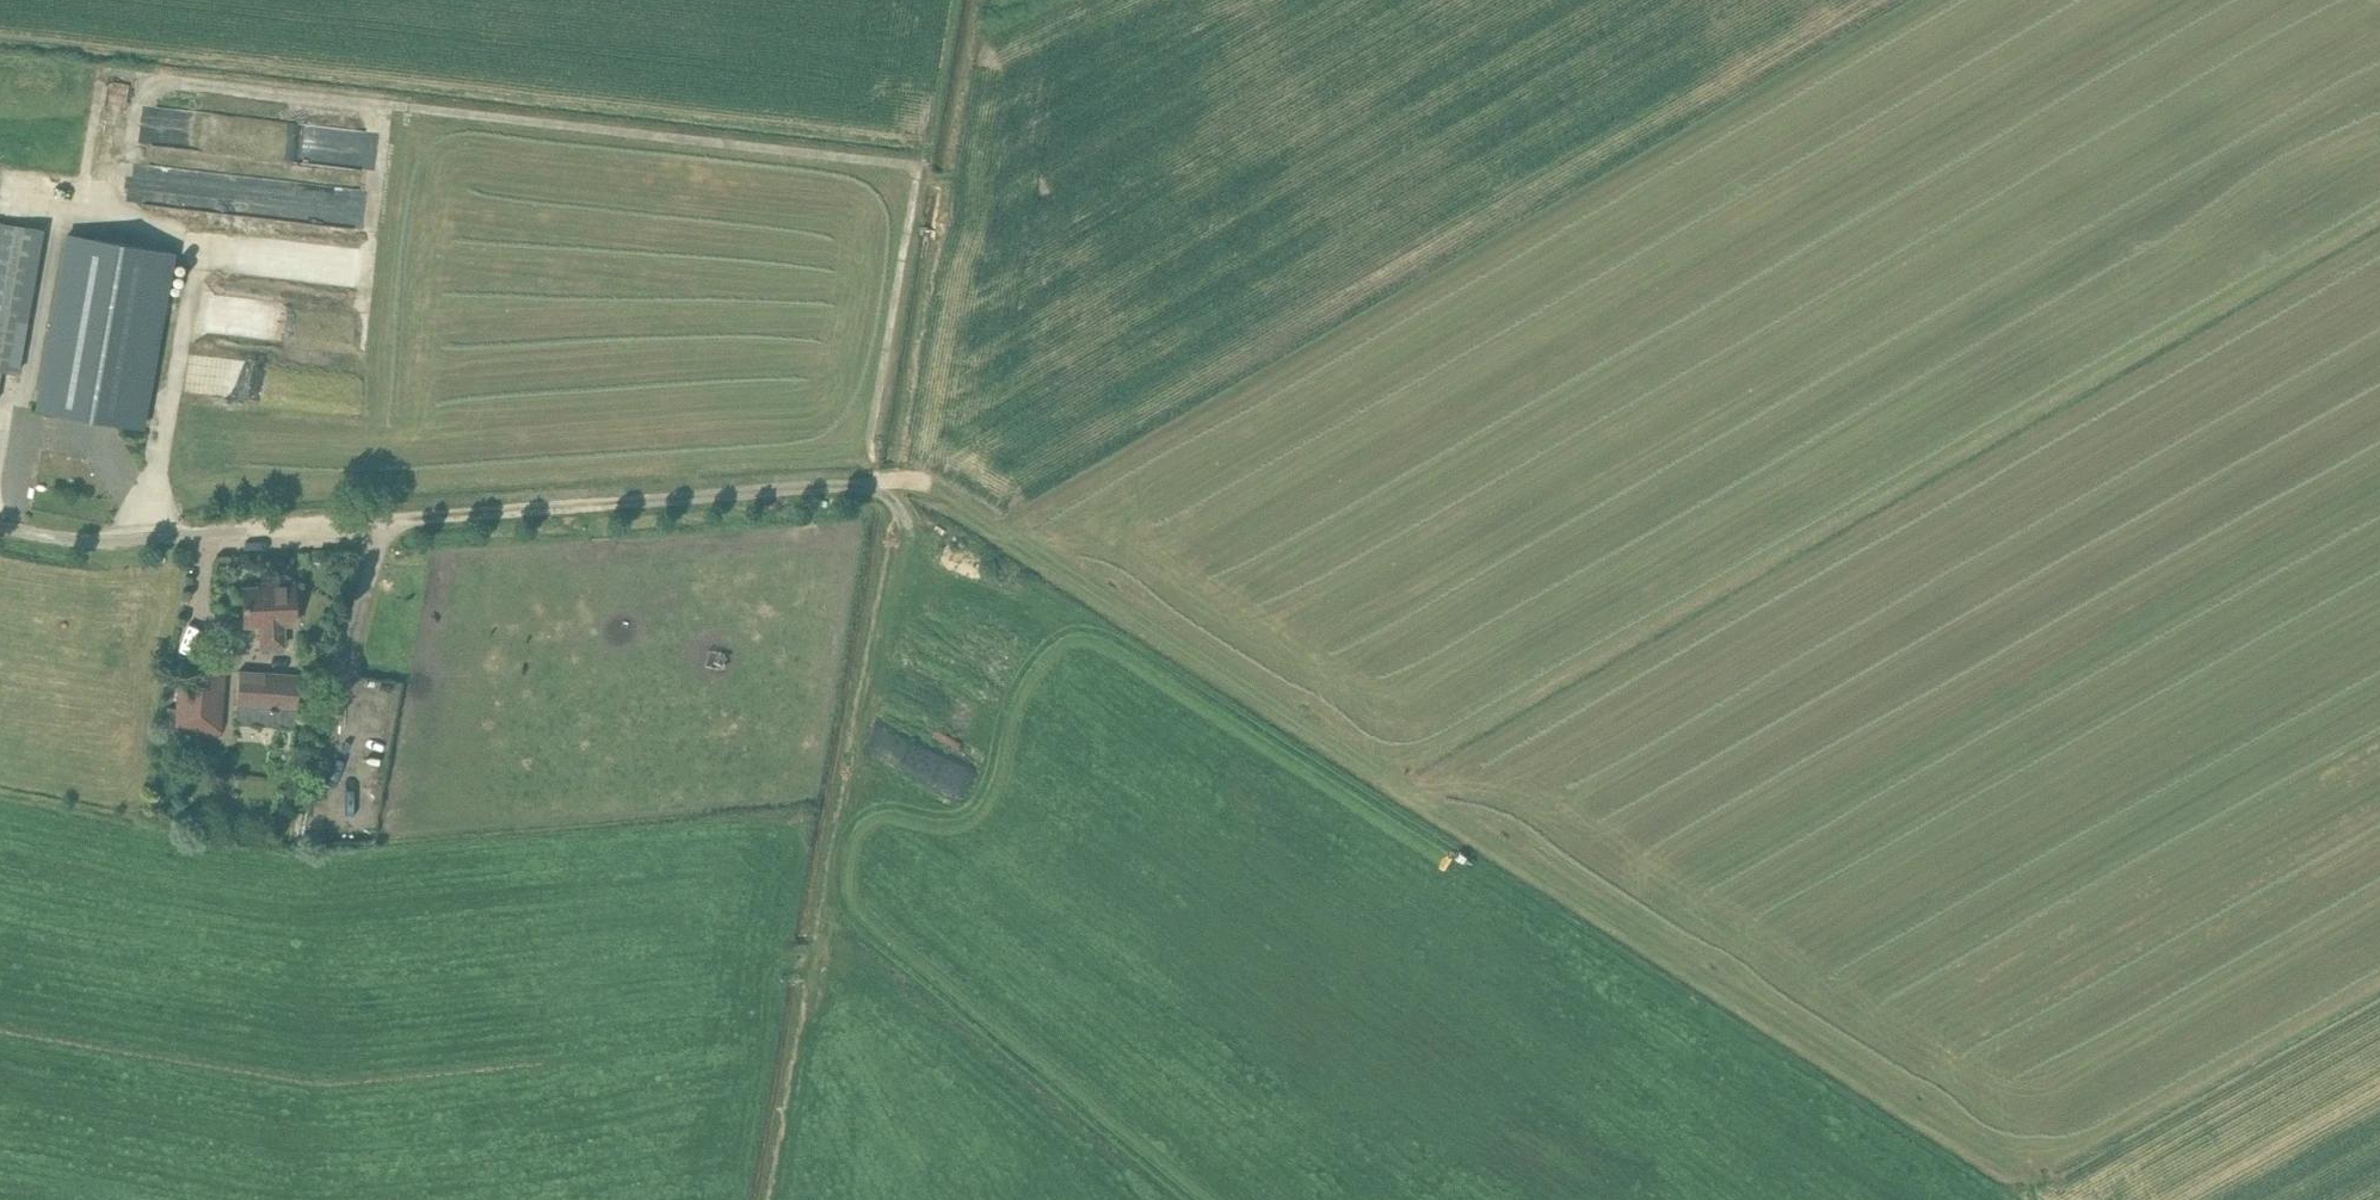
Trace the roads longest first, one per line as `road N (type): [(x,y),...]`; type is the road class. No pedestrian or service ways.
road 1 (unclassified): [(922,481),(246,534),(108,539),(0,526)]

